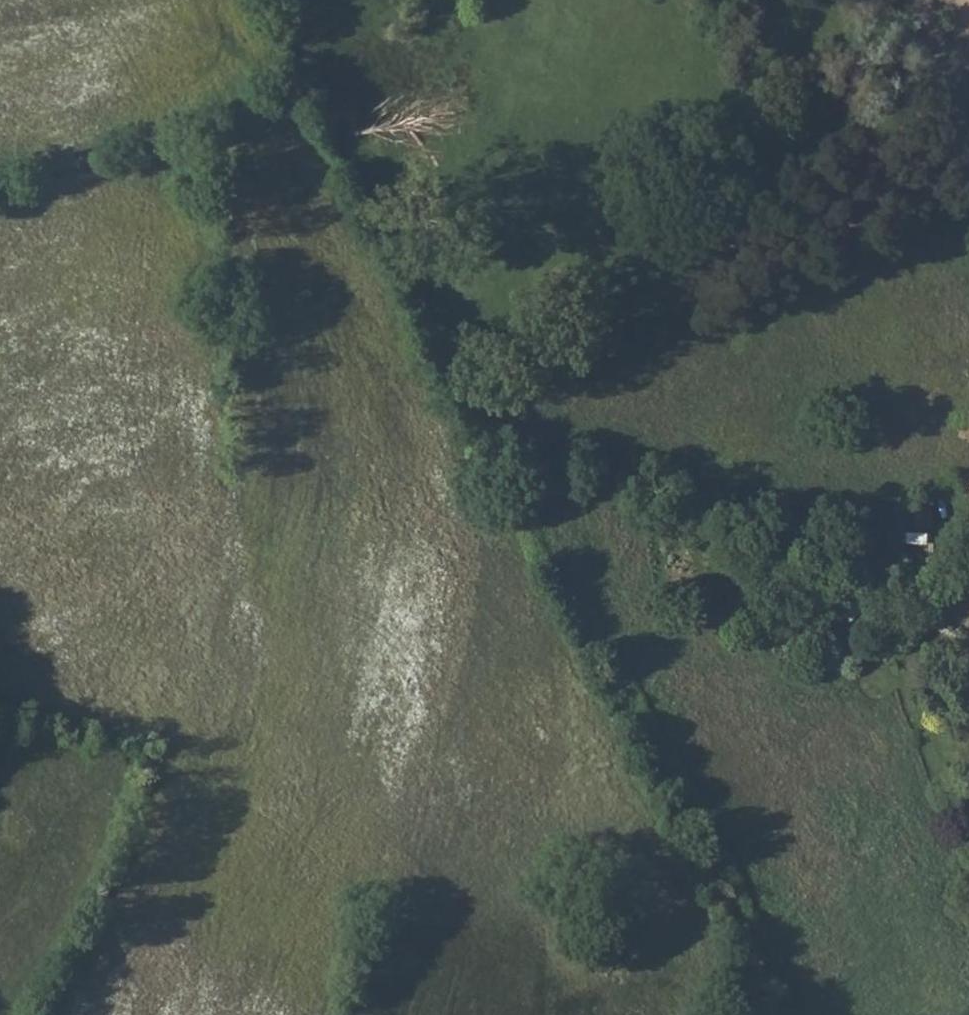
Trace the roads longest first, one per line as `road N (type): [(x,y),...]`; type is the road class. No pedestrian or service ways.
road 1 (track): [(968,146),(917,0)]

